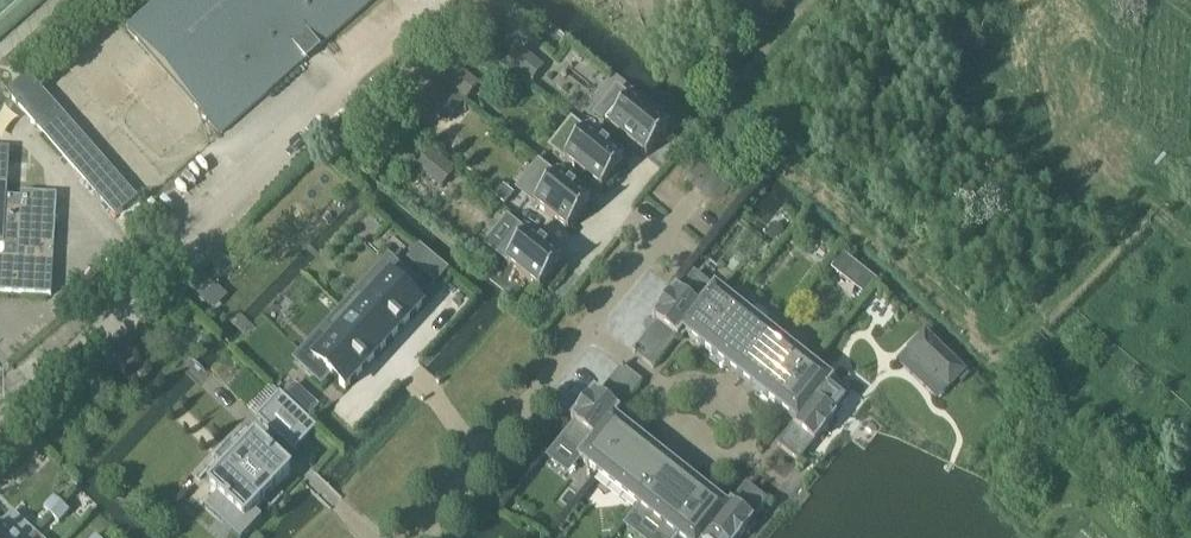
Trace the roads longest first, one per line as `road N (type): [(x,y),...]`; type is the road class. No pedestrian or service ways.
road 1 (residential): [(420,537),(656,246),(613,210)]

